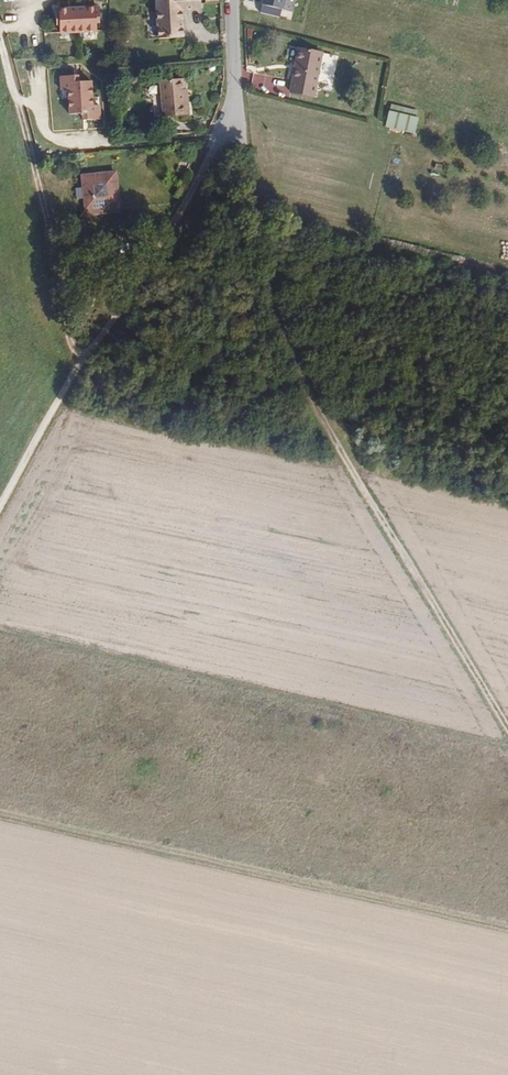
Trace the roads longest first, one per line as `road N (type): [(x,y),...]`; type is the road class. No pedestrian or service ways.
road 1 (track): [(507,729),(291,364),(231,113)]
road 2 (track): [(0,495),(80,363),(0,45)]
road 3 (track): [(80,363),(160,247),(231,113)]

